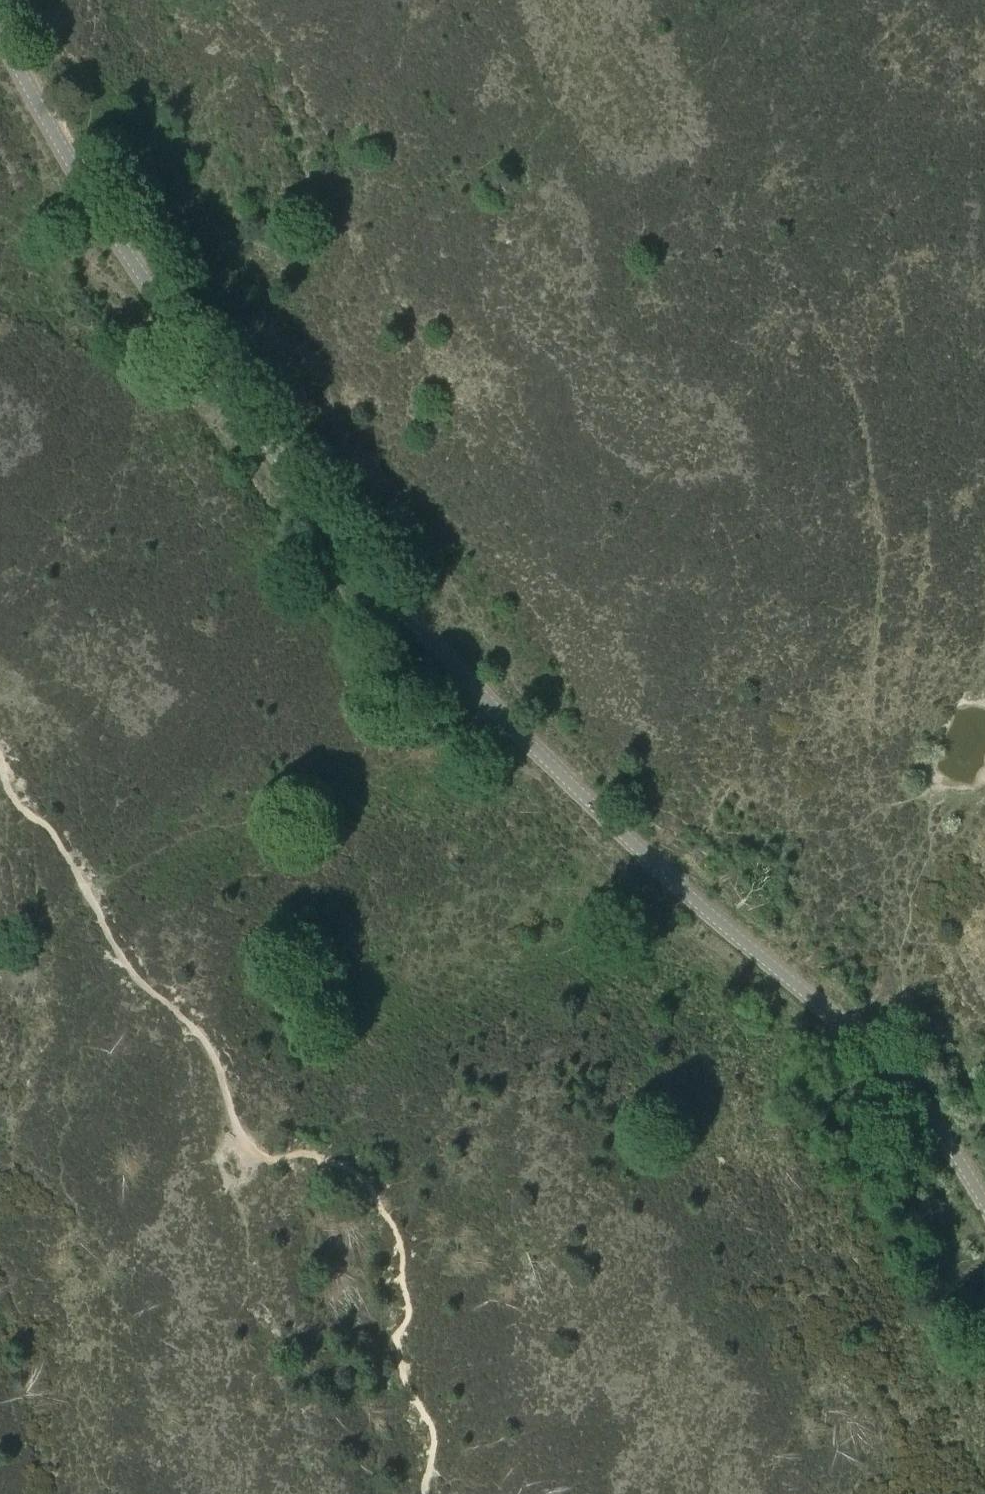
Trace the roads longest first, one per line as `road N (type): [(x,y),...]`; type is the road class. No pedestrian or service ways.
road 1 (unclassified): [(984,1203),(951,1145),(890,1070),(630,840),(424,632),(172,318),(0,38)]

